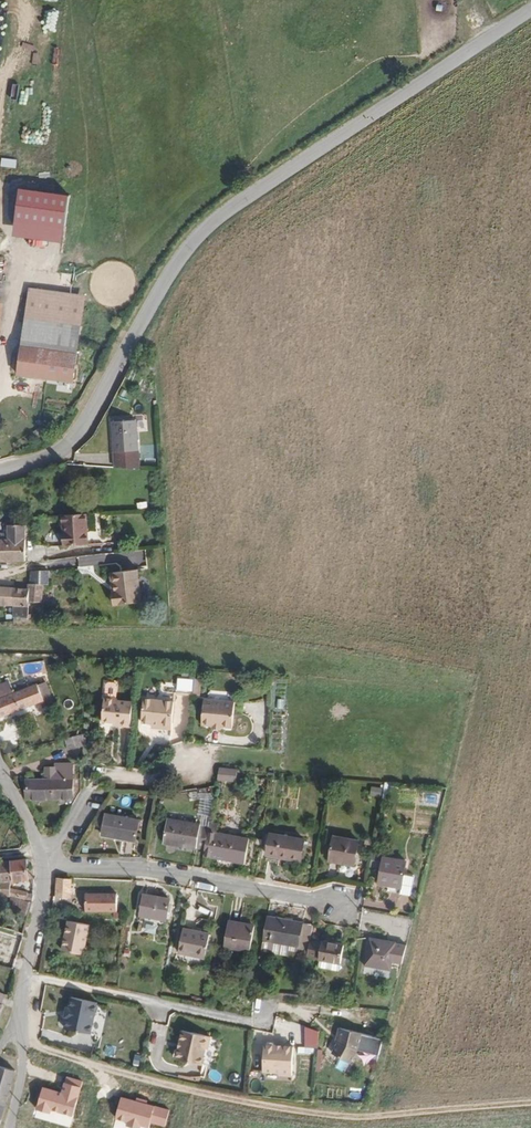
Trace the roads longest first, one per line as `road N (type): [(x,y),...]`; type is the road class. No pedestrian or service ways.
road 1 (unclassified): [(0,473),(58,454),(158,294),(215,221),(530,13)]
road 2 (track): [(24,1041),(151,1080),(334,1109),(530,1092)]
road 3 (residential): [(48,867),(135,869),(344,904)]
road 4 (residential): [(163,1003),(255,1022),(276,1009),(366,1021)]
road 5 (residential): [(48,867),(97,782),(153,779),(192,764)]
road 6 (residential): [(0,387),(24,282),(52,279),(79,291),(94,273)]
road 7 (residential): [(10,1127),(25,1067),(21,1016),(31,979)]
road 8 (residential): [(31,979),(163,1003)]

